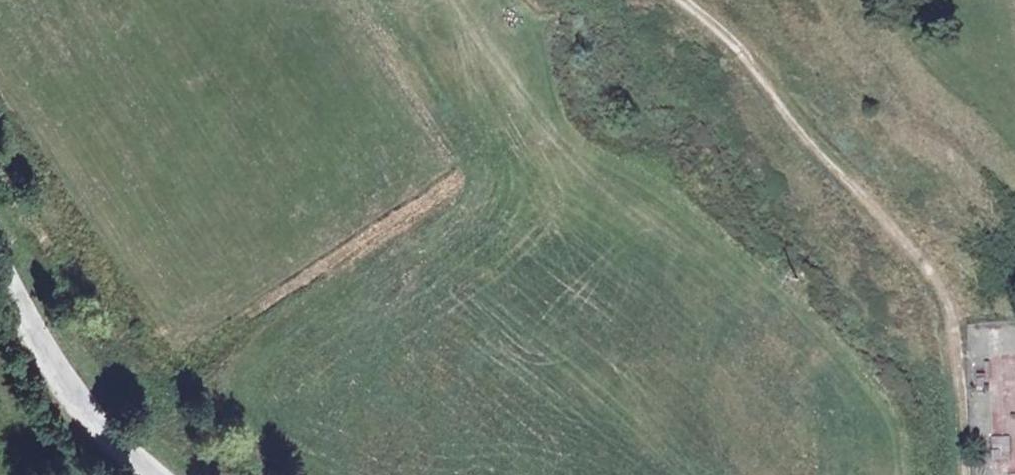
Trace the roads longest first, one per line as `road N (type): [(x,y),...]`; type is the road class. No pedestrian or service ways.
road 1 (track): [(680,0),(732,42),(917,253),(952,307),(966,427)]
road 2 (unclassified): [(0,274),(40,353),(149,474)]

